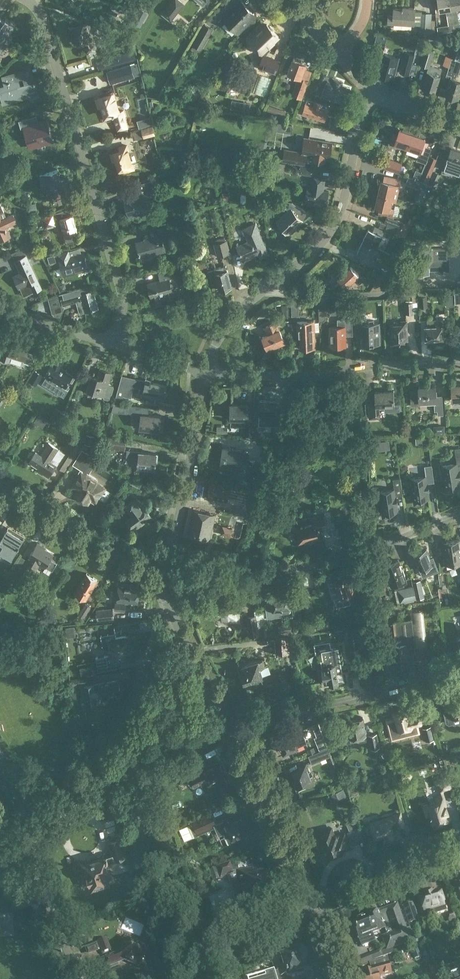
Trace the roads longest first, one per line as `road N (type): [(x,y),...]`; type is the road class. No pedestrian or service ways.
road 1 (residential): [(121,348),(113,257),(39,13),(22,0)]
road 2 (residential): [(206,371),(215,345),(244,310),(325,243),(347,196),(373,90)]
road 3 (residential): [(162,590),(298,574),(459,518)]
road 4 (residential): [(206,371),(311,375),(459,363)]
road 5 (residential): [(234,724),(459,672)]
road 6 (residential): [(162,590),(206,371)]
road 7 (residential): [(316,906),(234,724)]
road 8 (residential): [(162,590),(0,483)]
road 9 (secondary): [(459,850),(316,906)]
road 10 (residential): [(234,724),(162,590)]
road 11 (residential): [(234,724),(103,770)]
road 12 (residential): [(30,849),(78,978)]
road 13 (secondary): [(316,906),(203,978)]
road 14 (residential): [(121,348),(0,309)]

